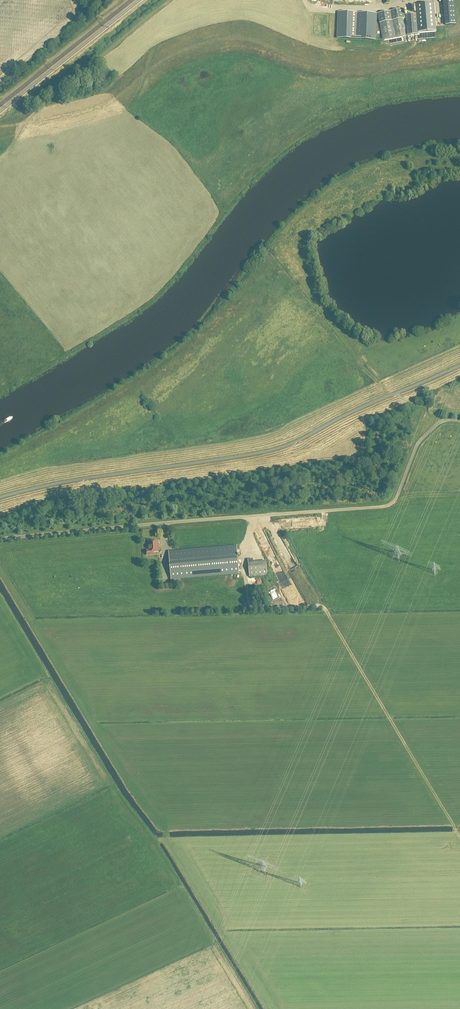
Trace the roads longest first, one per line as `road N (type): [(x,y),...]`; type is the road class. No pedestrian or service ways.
road 1 (unclassified): [(0,539),(385,506),(396,500),(421,440),(442,421),(459,421)]
road 2 (track): [(244,562),(253,608),(326,610),(456,830)]
road 3 (track): [(167,0),(37,108),(0,158)]

